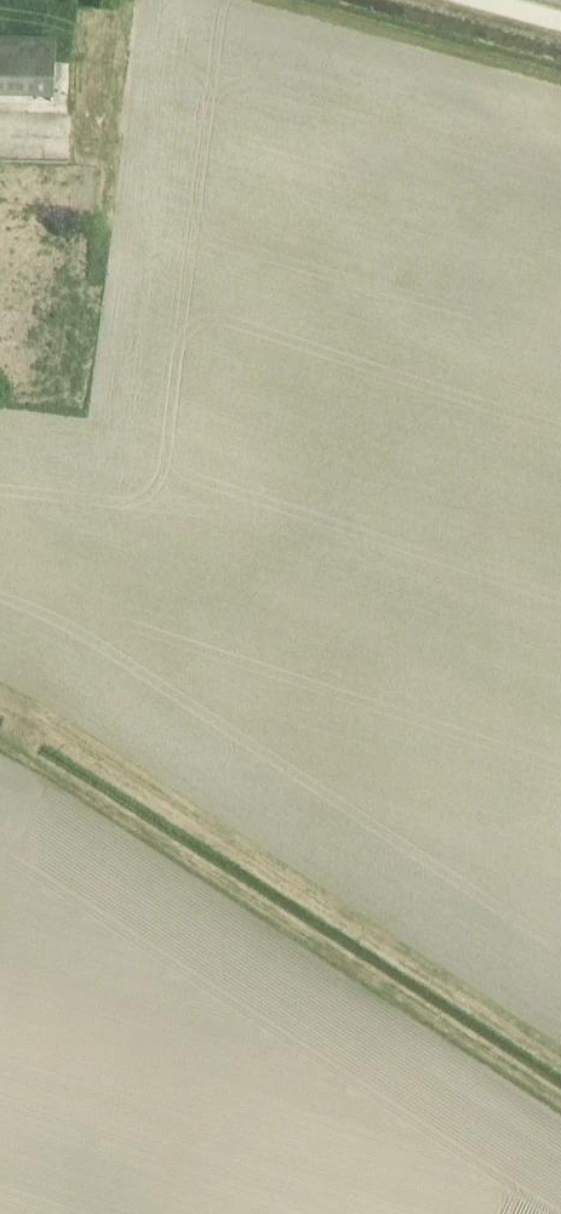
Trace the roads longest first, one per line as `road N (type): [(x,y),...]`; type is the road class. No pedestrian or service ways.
road 1 (track): [(560,30),(439,0)]

